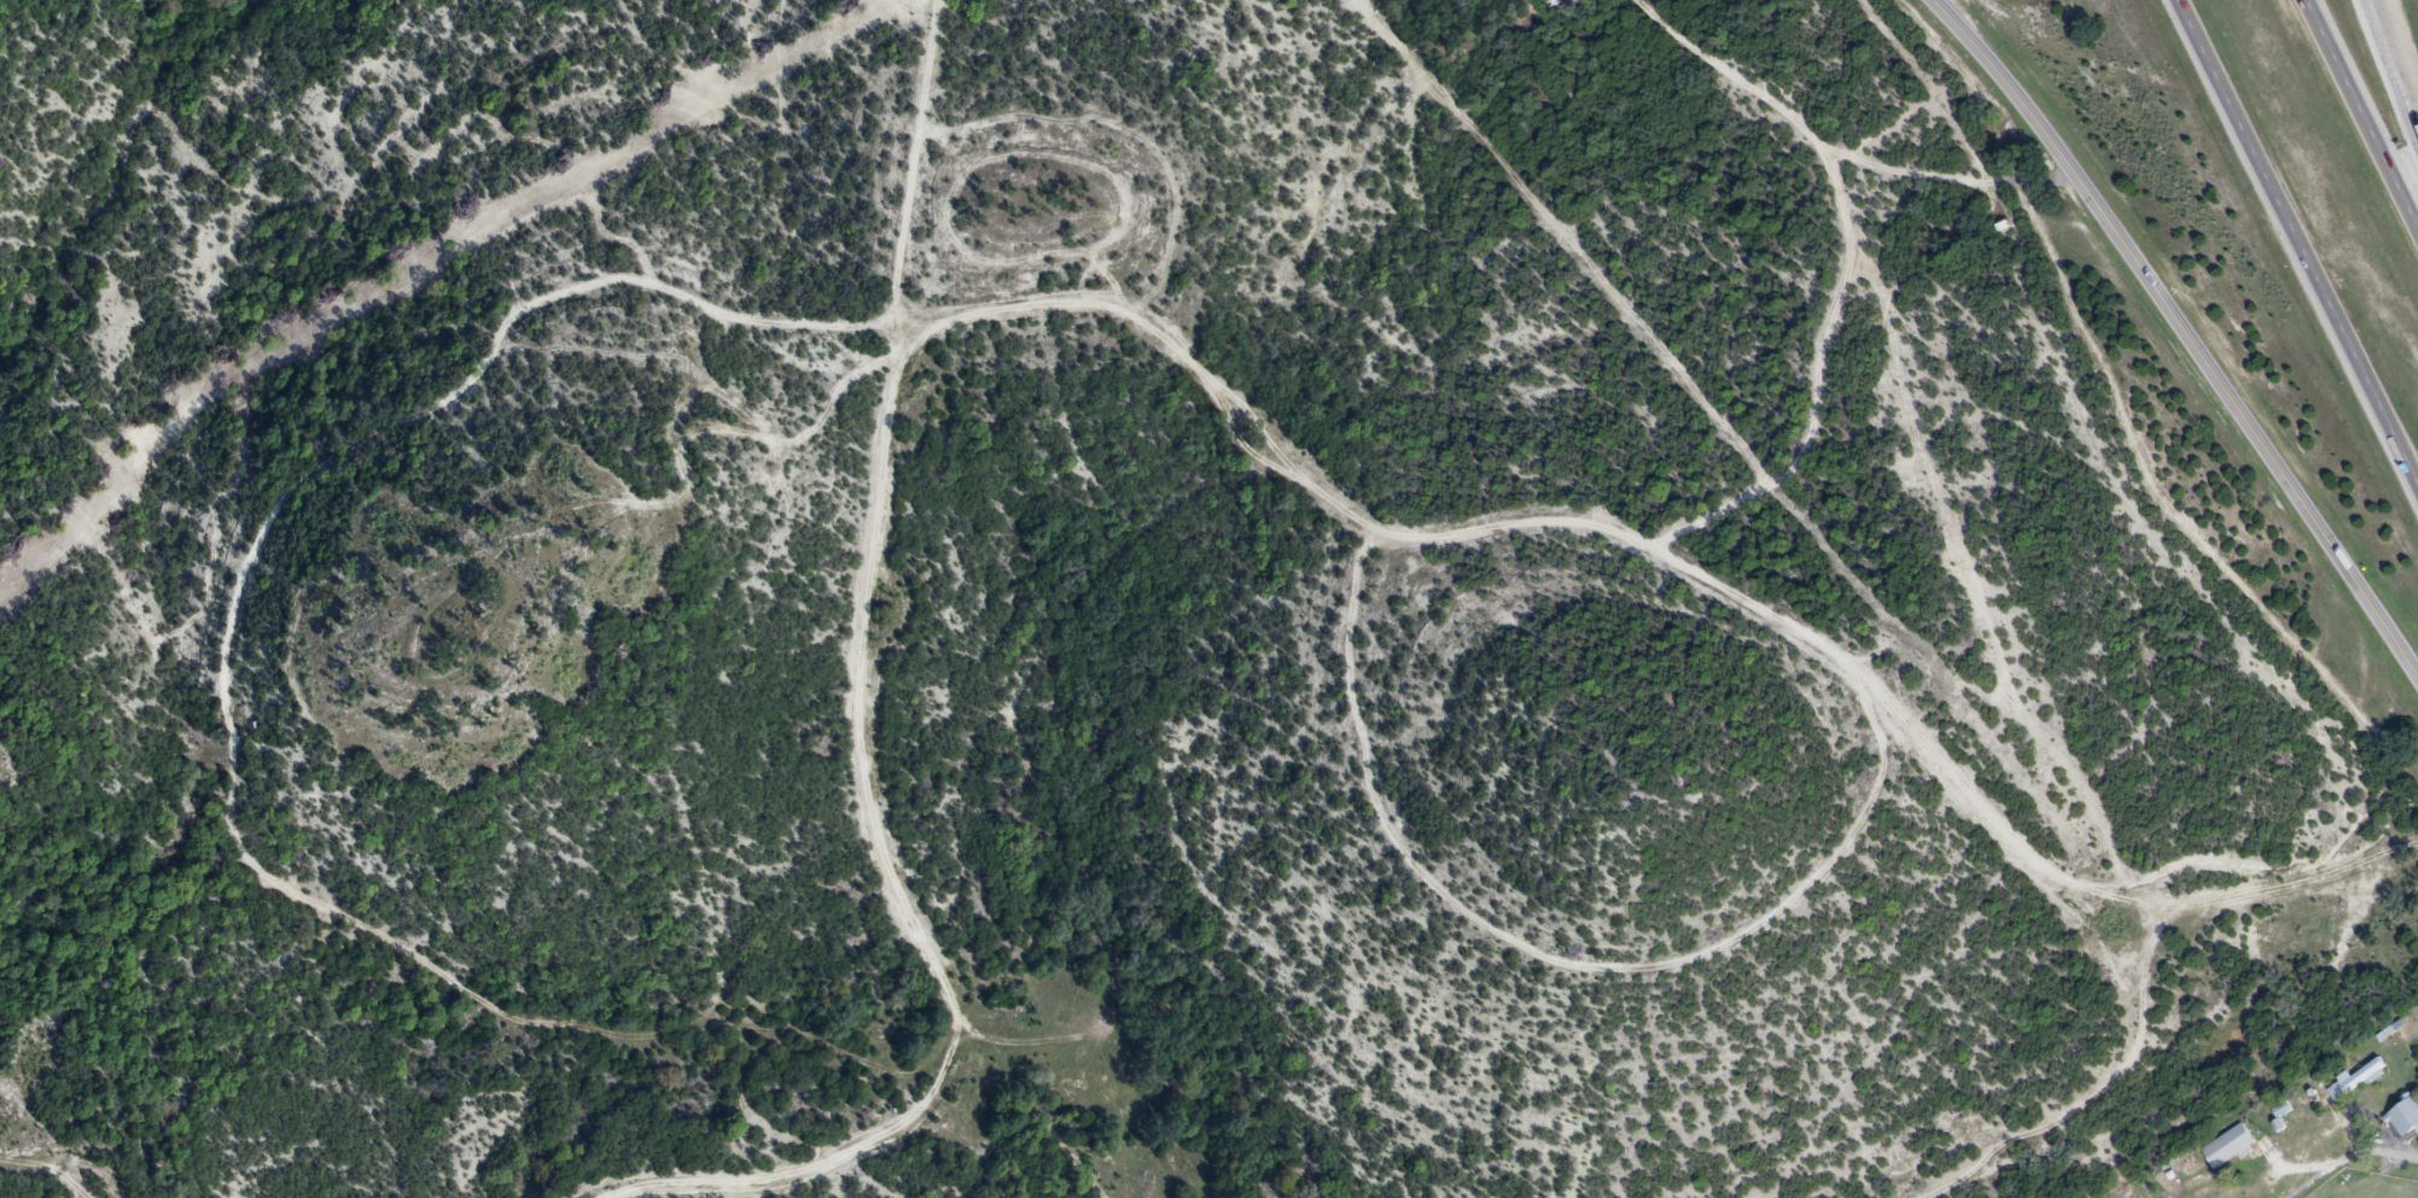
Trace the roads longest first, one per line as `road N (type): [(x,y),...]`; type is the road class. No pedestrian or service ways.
road 1 (tertiary): [(1935,0),(2009,78),(2212,363),(2417,682)]
road 2 (motorway): [(2179,0),(2417,484)]
road 3 (motorway): [(2417,230),(2306,0)]
road 4 (motorway): [(2417,148),(2362,0)]

